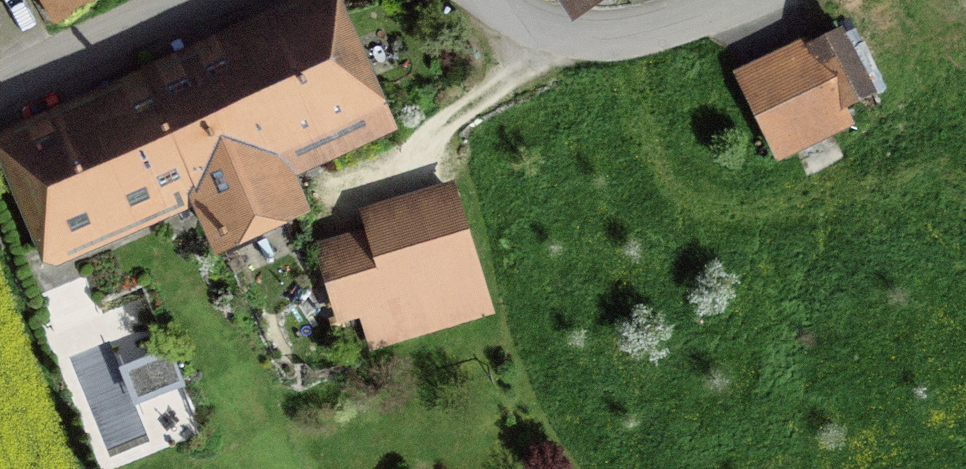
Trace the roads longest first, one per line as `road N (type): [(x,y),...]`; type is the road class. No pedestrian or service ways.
road 1 (residential): [(0,102),(243,0)]
road 2 (residential): [(736,0),(665,24),(589,34),(554,31),(497,0)]
road 3 (track): [(408,176),(455,117),(554,31)]

